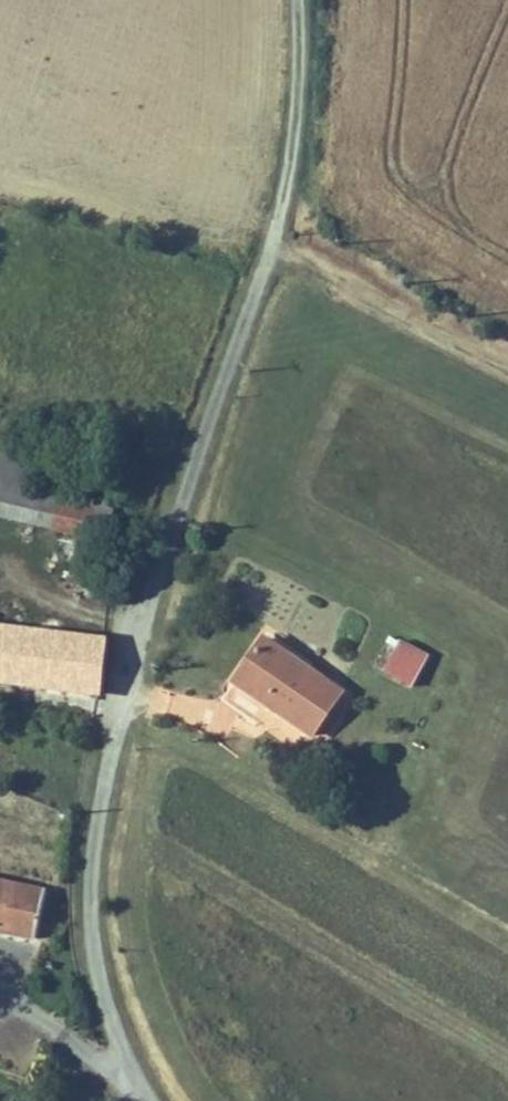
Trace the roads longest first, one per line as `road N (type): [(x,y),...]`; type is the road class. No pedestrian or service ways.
road 1 (unclassified): [(298,0),(296,116),(273,248),(171,535),(98,807),(94,949),(105,1002),(146,1100)]
road 2 (track): [(273,248),(507,366)]

